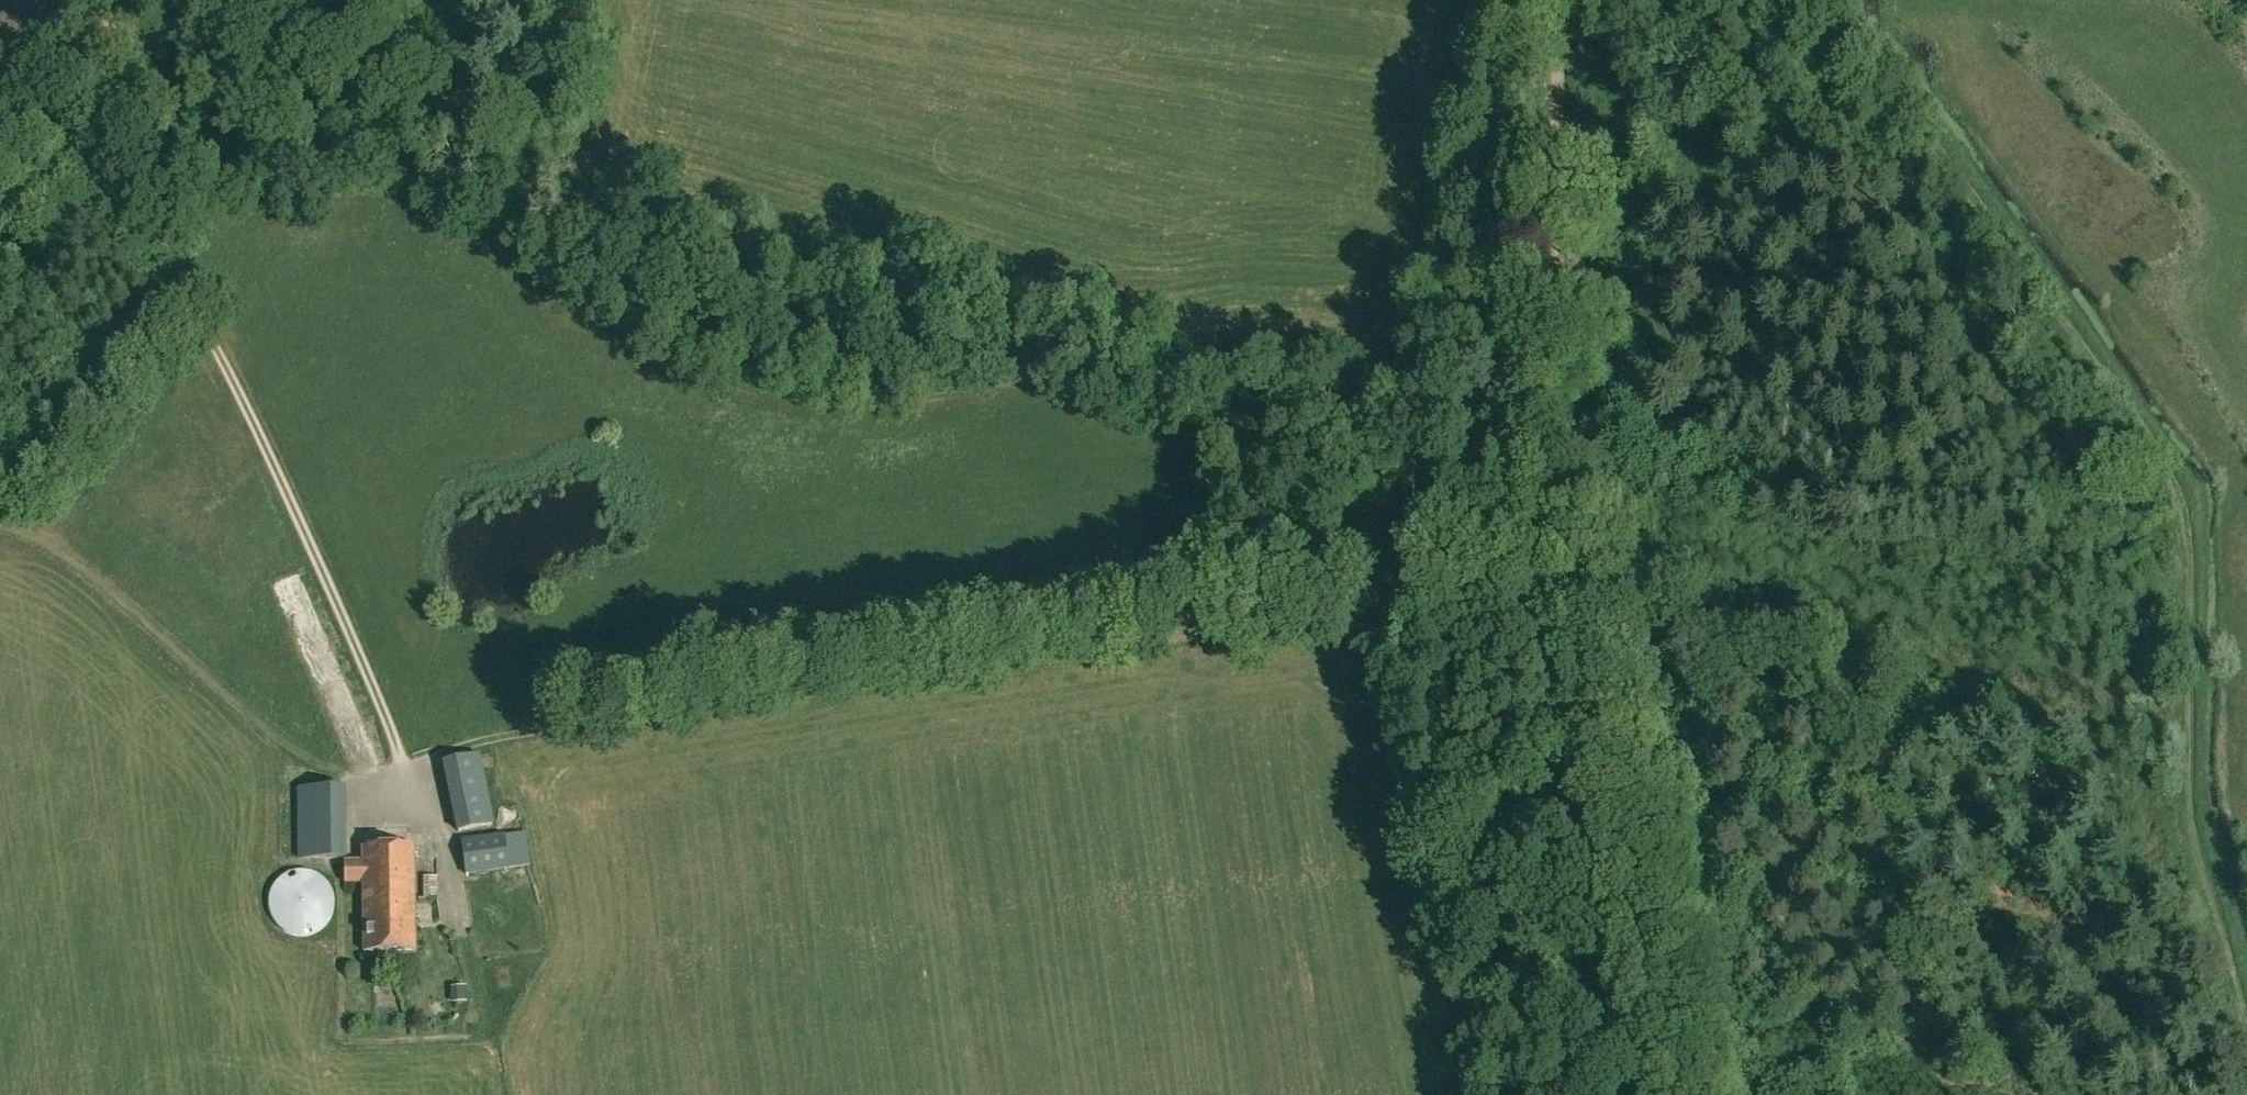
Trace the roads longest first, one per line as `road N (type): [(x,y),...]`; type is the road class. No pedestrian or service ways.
road 1 (track): [(1559,0),(1558,461),(1690,1094)]
road 2 (track): [(111,36),(0,92)]

